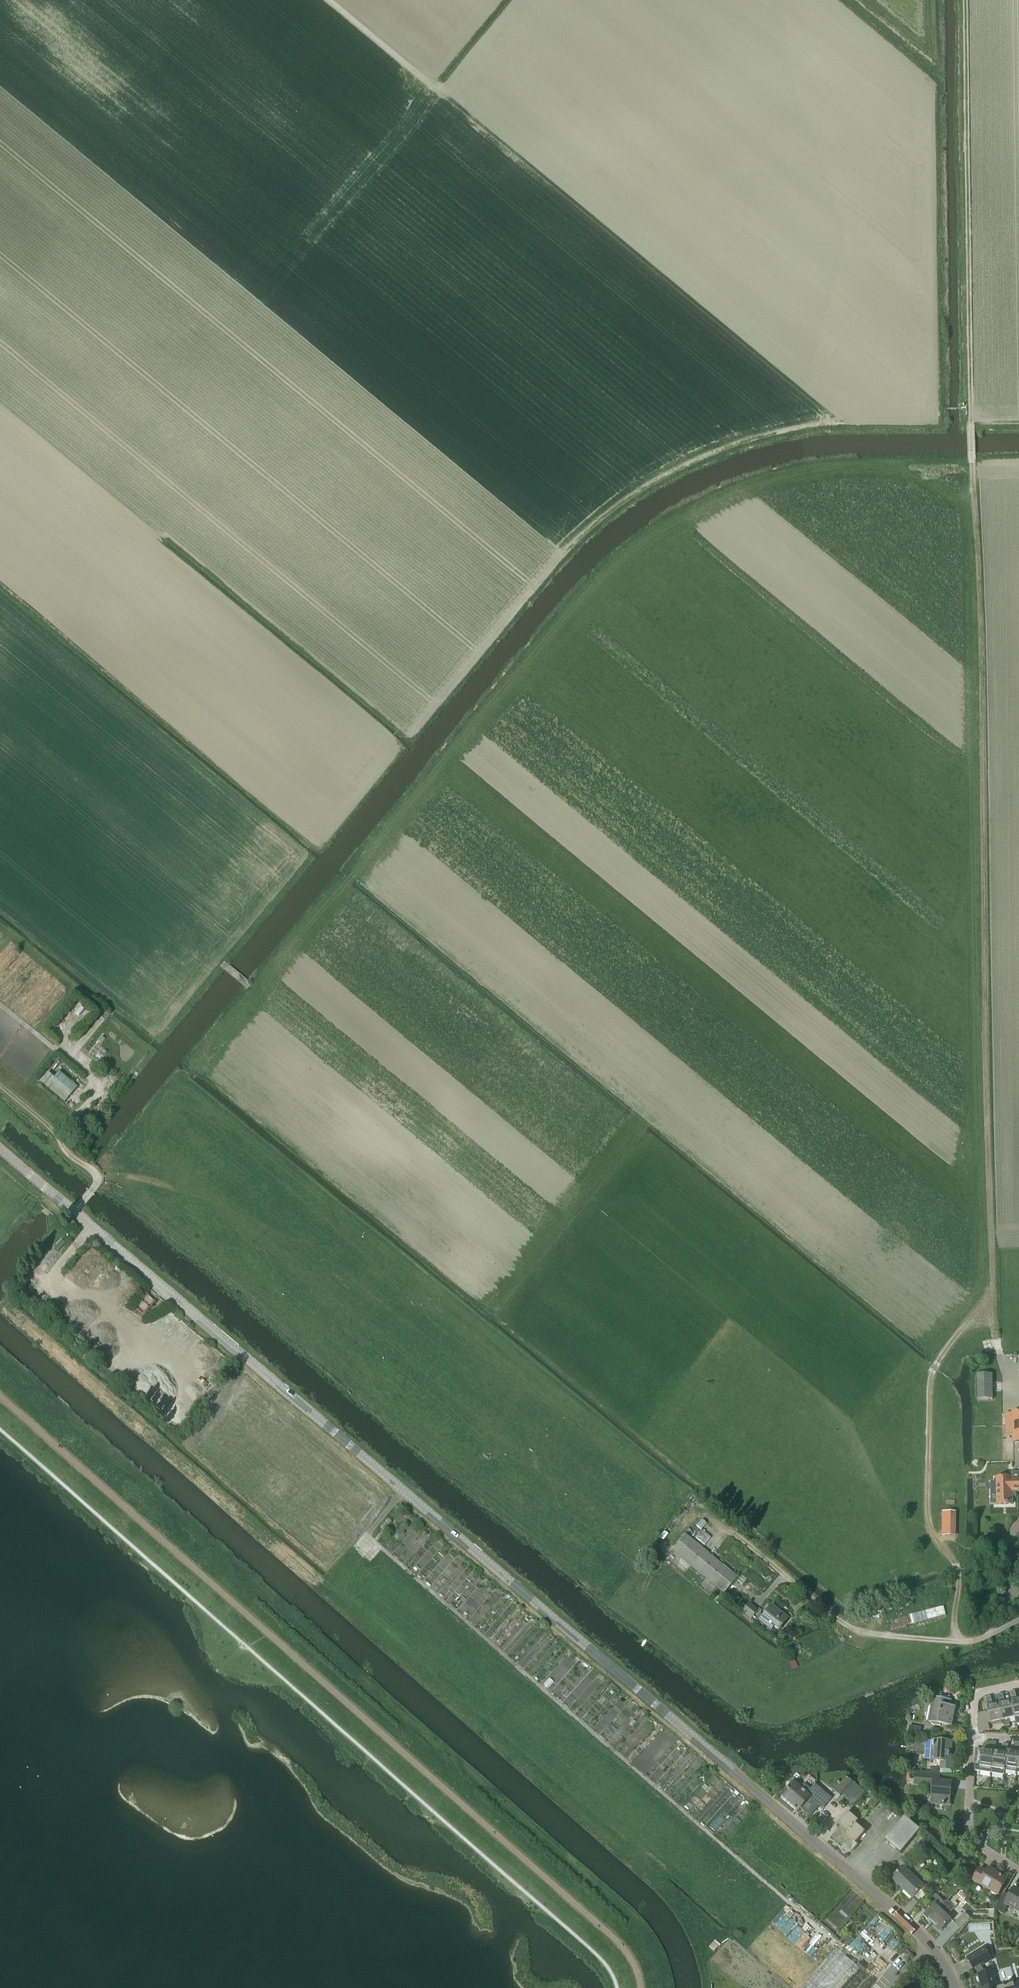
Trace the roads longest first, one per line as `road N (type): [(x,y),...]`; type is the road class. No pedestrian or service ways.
road 1 (tertiary): [(958,1987),(940,1953),(913,1928),(0,1148)]
road 2 (track): [(975,459),(985,615),(995,1303),(935,1367),(930,1496),(933,1527),(962,1573),(962,1642)]
road 3 (track): [(969,0),(975,420)]
road 4 (residential): [(1018,1871),(972,1840),(973,1739)]
road 5 (track): [(436,91),(327,0)]

